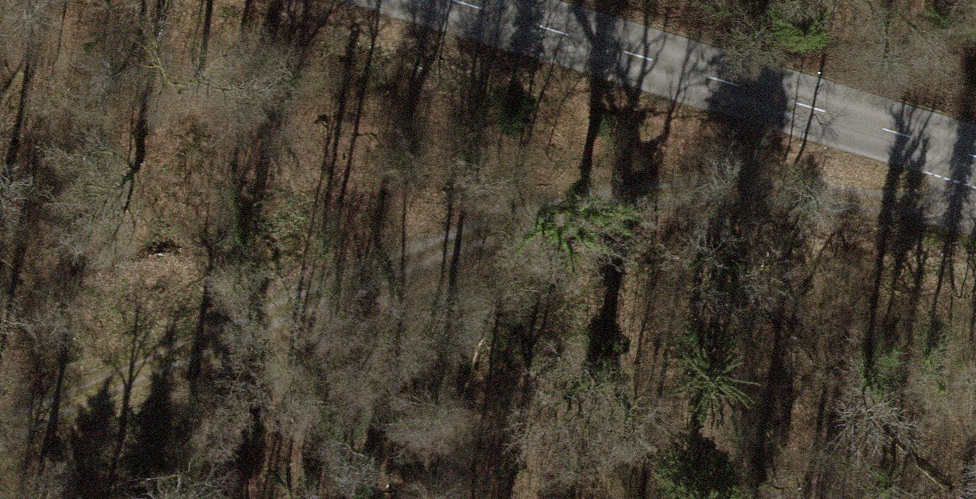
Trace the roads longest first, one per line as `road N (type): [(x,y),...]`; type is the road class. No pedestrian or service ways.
road 1 (track): [(975,200),(958,206),(737,187),(509,224),(0,433)]
road 2 (tertiary): [(419,0),(975,161)]

